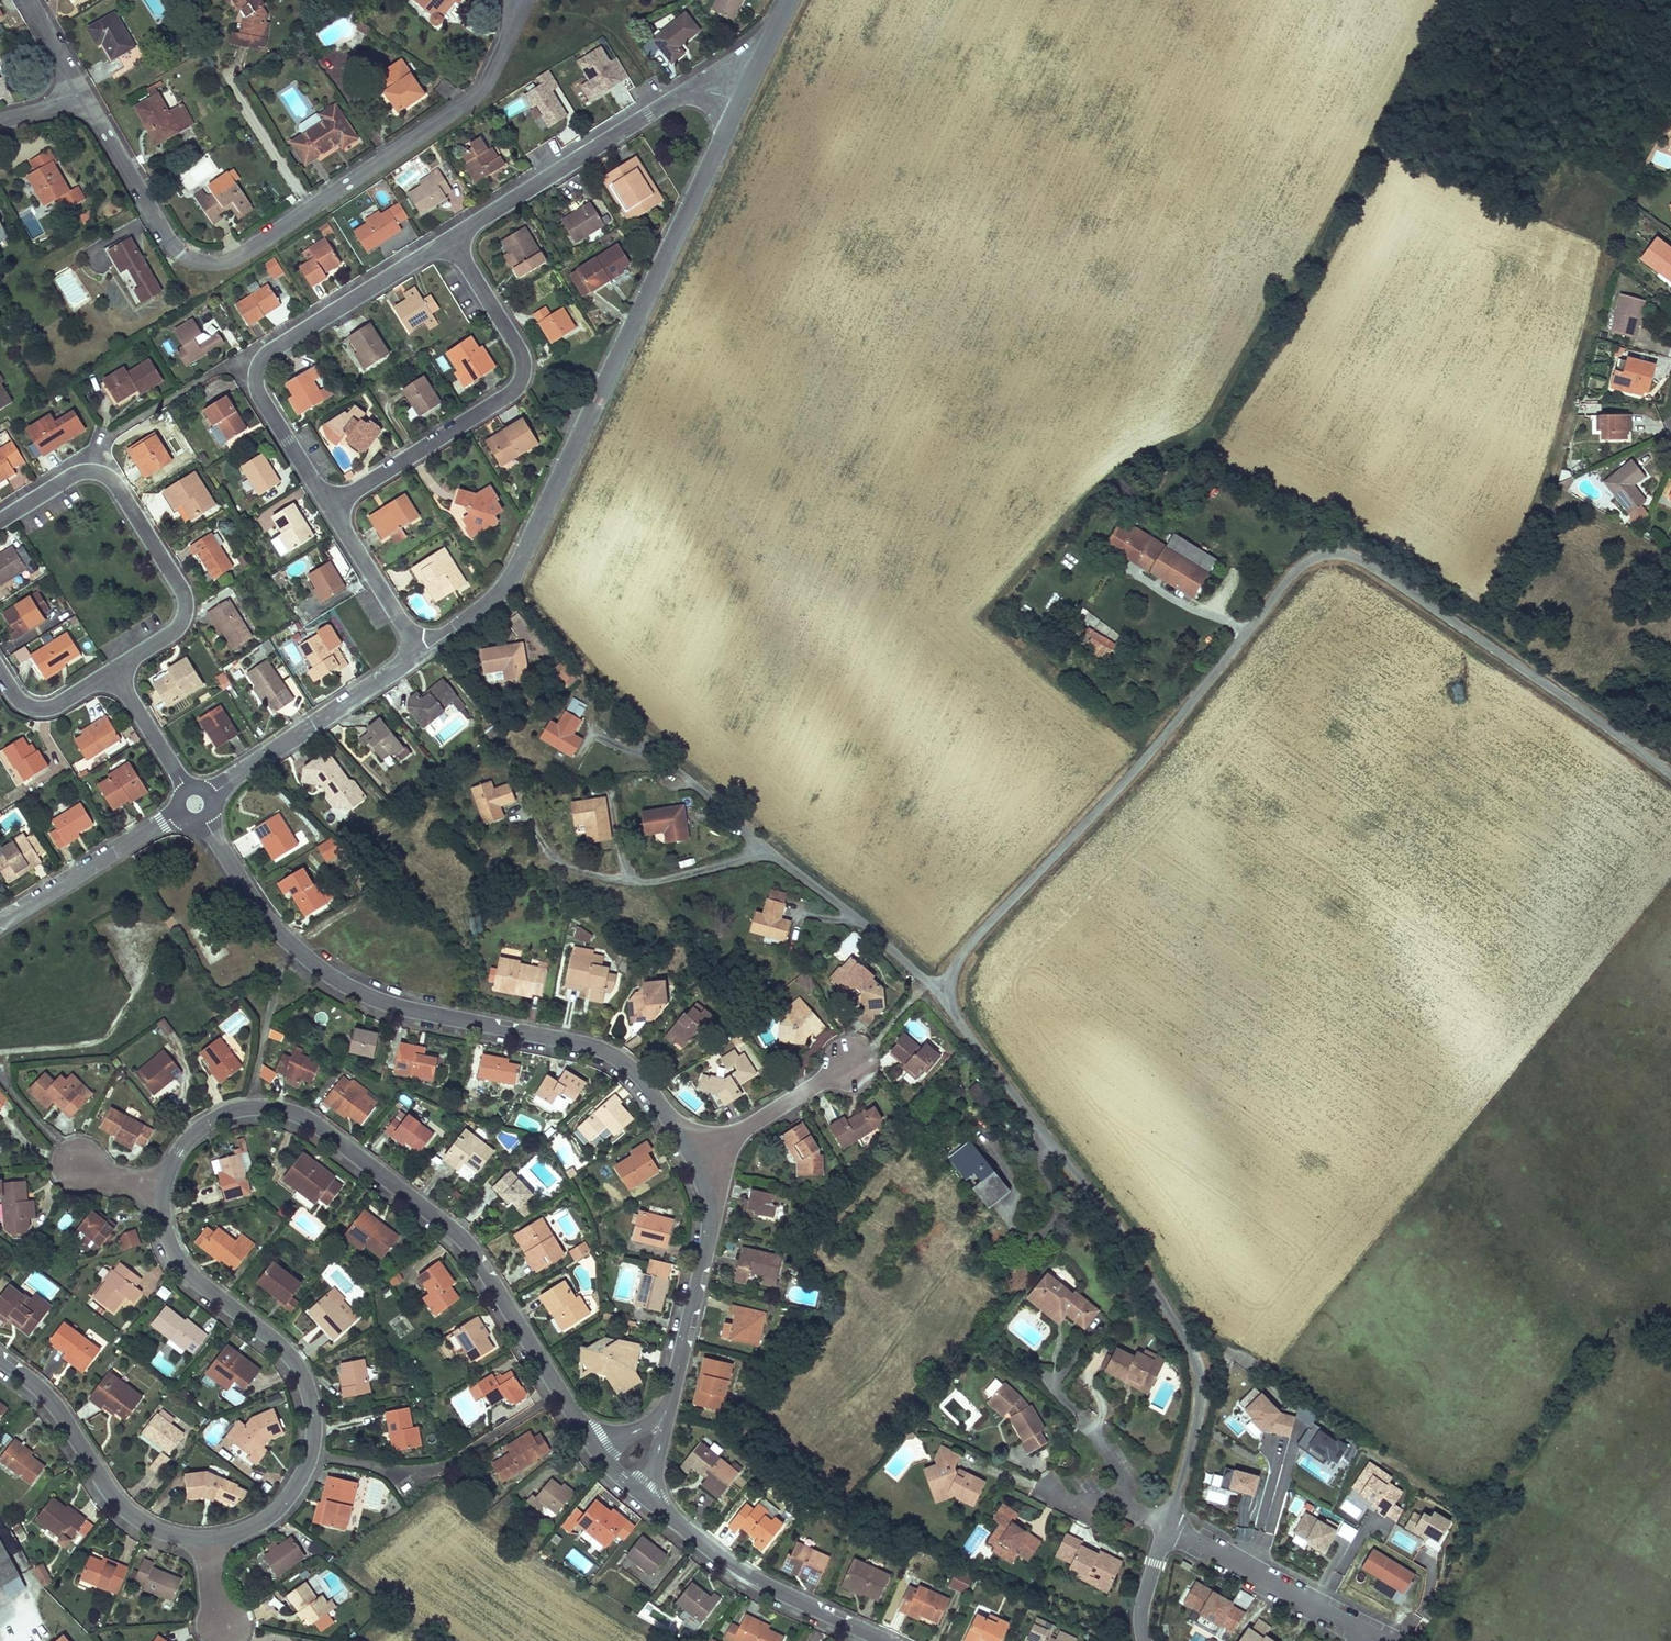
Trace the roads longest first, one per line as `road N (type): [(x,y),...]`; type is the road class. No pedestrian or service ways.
road 1 (unclassified): [(1670,779),(1359,560),(1323,559),(1275,596),(1149,756),(952,967),(944,985),(972,1037),(1107,1212),(1194,1350),(1199,1417),(1169,1527)]
road 2 (tertiary): [(742,101),(506,588),(416,657)]
road 3 (residential): [(512,0),(515,20),(483,93),(234,261),(181,261),(87,98)]
road 4 (residential): [(204,820),(266,915),(316,965),(378,998),(609,1055),(649,1088),(699,1162)]
road 5 (residential): [(165,1187),(179,1149),(214,1118),(271,1106),(310,1117),(473,1248),(582,1425)]
road 6 (residential): [(209,1537),(254,1523),(288,1495),(311,1452),(314,1406),(284,1344),(179,1258),(165,1187)]
road 7 (residential): [(448,241),(261,352),(248,369),(251,392),(326,510)]
road 8 (residential): [(448,241),(514,351),(514,386),(326,510)]
road 9 (residential): [(115,671),(171,630),(180,606),(109,484),(83,468),(0,518)]
road 10 (residential): [(742,101),(694,89),(448,241)]
road 11 (residential): [(0,1353),(49,1394),(132,1512),(165,1531),(209,1537)]
road 12 (residential): [(657,1503),(733,1566),(890,1640)]
road 13 (tertiary): [(416,657),(209,794)]
road 14 (unclassified): [(1390,1640),(1169,1527)]
road 15 (residential): [(699,1162),(708,1235),(672,1396)]
road 16 (tertiary): [(179,812),(0,924)]
road 17 (residential): [(849,1068),(699,1162)]
road 18 (residential): [(326,510),(416,657)]
road 19 (residential): [(187,789),(115,671)]

